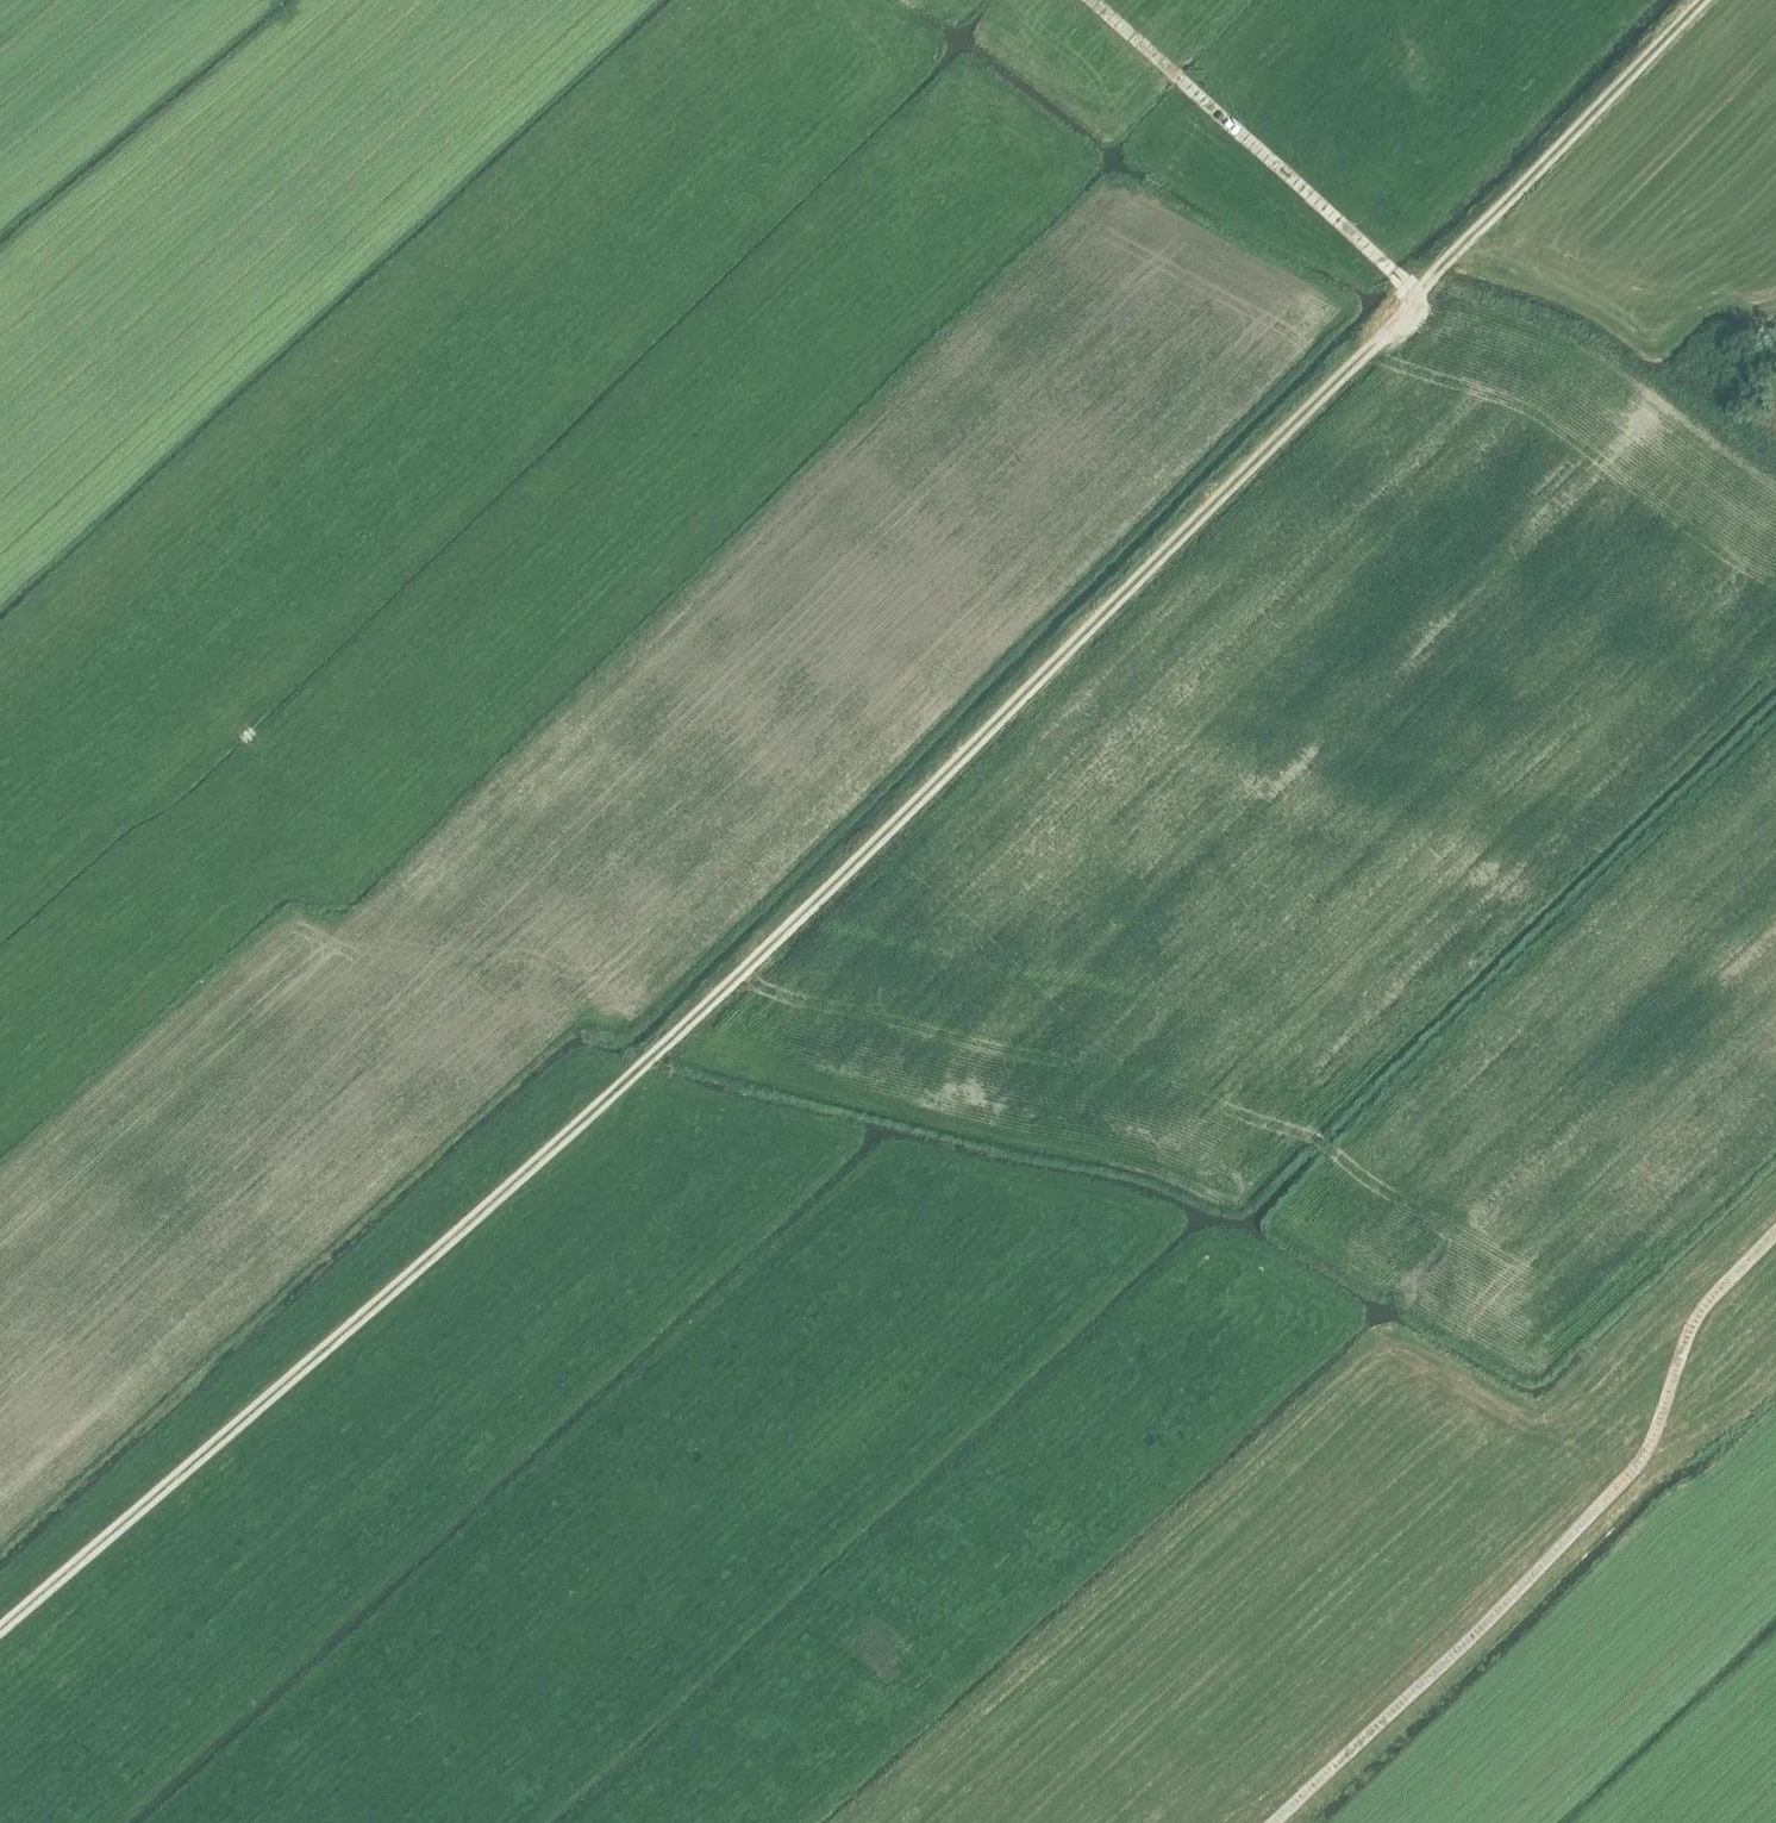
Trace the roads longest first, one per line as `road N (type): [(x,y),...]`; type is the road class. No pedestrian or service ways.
road 1 (track): [(0,1626),(627,1079),(1035,685),(1404,311),(1407,291),(1337,219),(1094,0)]
road 2 (track): [(1275,1822),(1570,1553),(1641,1462),(1694,1303),(1775,1221)]
road 3 (track): [(1407,291),(1467,242),(1700,0)]

